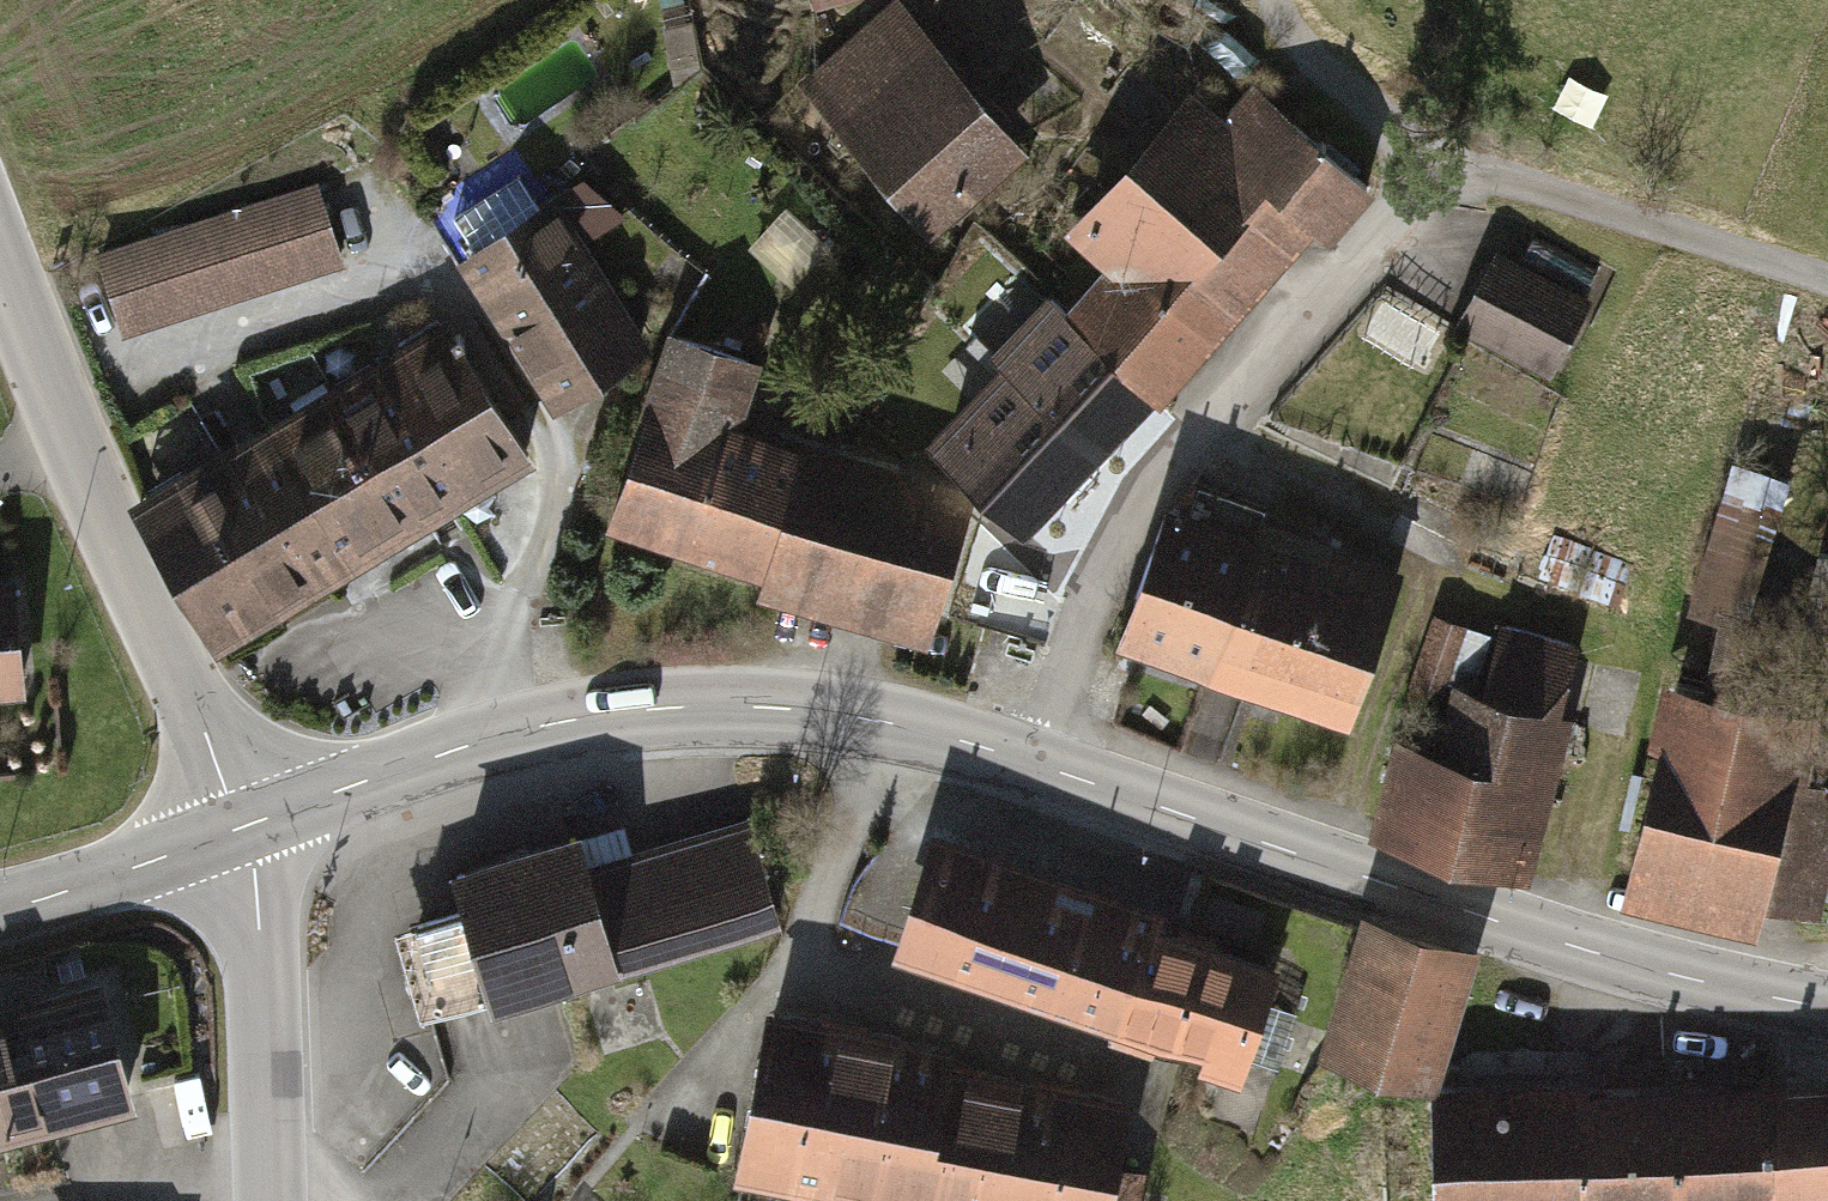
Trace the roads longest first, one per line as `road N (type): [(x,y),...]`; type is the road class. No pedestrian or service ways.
road 1 (tertiary): [(1827,1017),(1775,1008),(912,738),(634,720),(483,751),(247,833)]
road 2 (tertiary): [(0,252),(247,833)]
road 3 (track): [(1449,167),(1827,293)]
road 4 (tertiary): [(277,1200),(270,971),(247,833)]
road 5 (tertiary): [(247,833),(0,914)]
road 6 (track): [(1277,0),(1278,15),(1345,96),(1449,167)]

